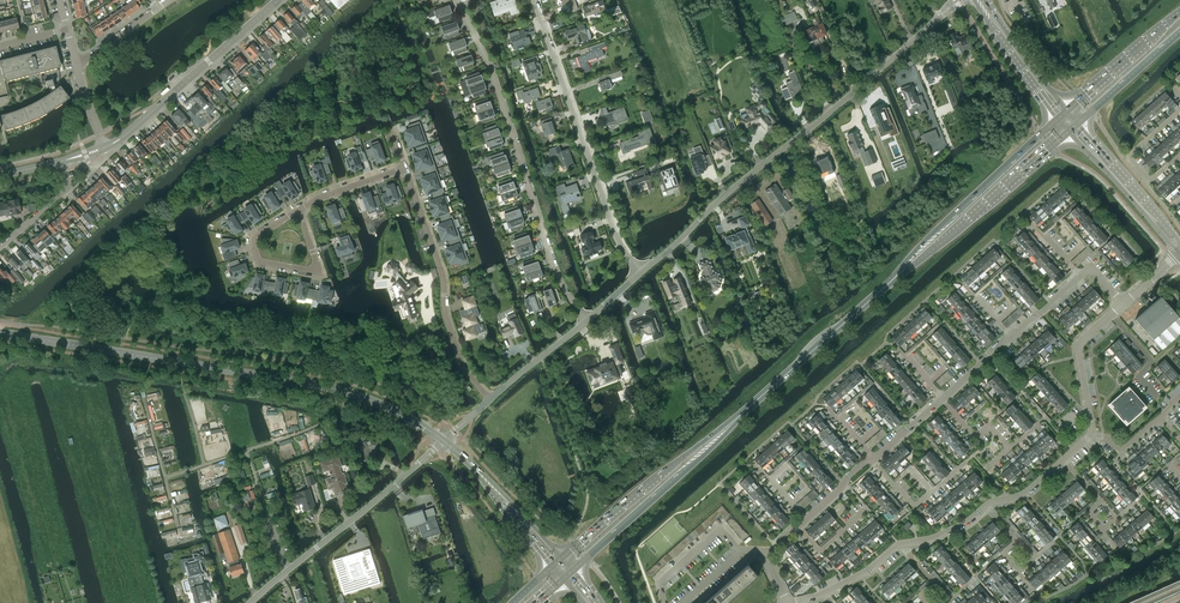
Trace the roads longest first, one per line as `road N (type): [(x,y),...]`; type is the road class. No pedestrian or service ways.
road 1 (tertiary): [(444,441),(337,390),(0,335)]
road 2 (unclassified): [(641,271),(957,0)]
road 3 (residential): [(587,320),(556,270),(462,0)]
road 4 (residential): [(641,271),(619,241),(534,0)]
road 5 (residential): [(251,602),(444,441)]
road 6 (residential): [(492,398),(459,360),(440,267),(405,168)]
road 7 (primary): [(1064,114),(888,284)]
road 8 (primary): [(888,284),(1073,126)]
road 9 (tertiary): [(107,148),(277,0)]
road 10 (primary): [(571,570),(735,419)]
road 11 (primary): [(735,419),(561,558)]
road 12 (primary): [(735,419),(888,284)]
road 13 (tertiary): [(1179,249),(1073,126)]
road 14 (primary): [(1179,12),(1064,114)]
road 15 (residential): [(299,212),(254,239),(257,257),(313,271),(313,252)]
road 16 (primary): [(1073,126),(1179,32)]
road 17 (secondary): [(1064,114),(980,0)]
road 18 (residential): [(1179,111),(1129,156),(1150,181),(1179,156)]
road 19 (residential): [(1091,435),(1079,346),(1111,315)]
road 20 (residential): [(492,398),(587,320)]

